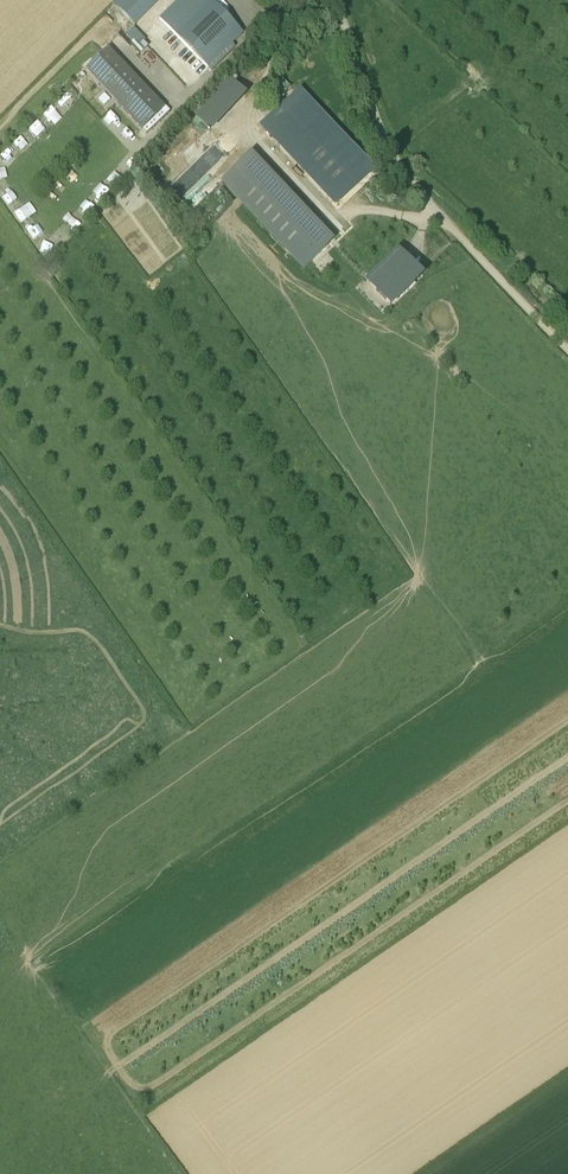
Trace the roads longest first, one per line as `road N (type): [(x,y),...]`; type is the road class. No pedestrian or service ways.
road 1 (unclassified): [(567,349),(408,178),(373,108),(338,0)]

